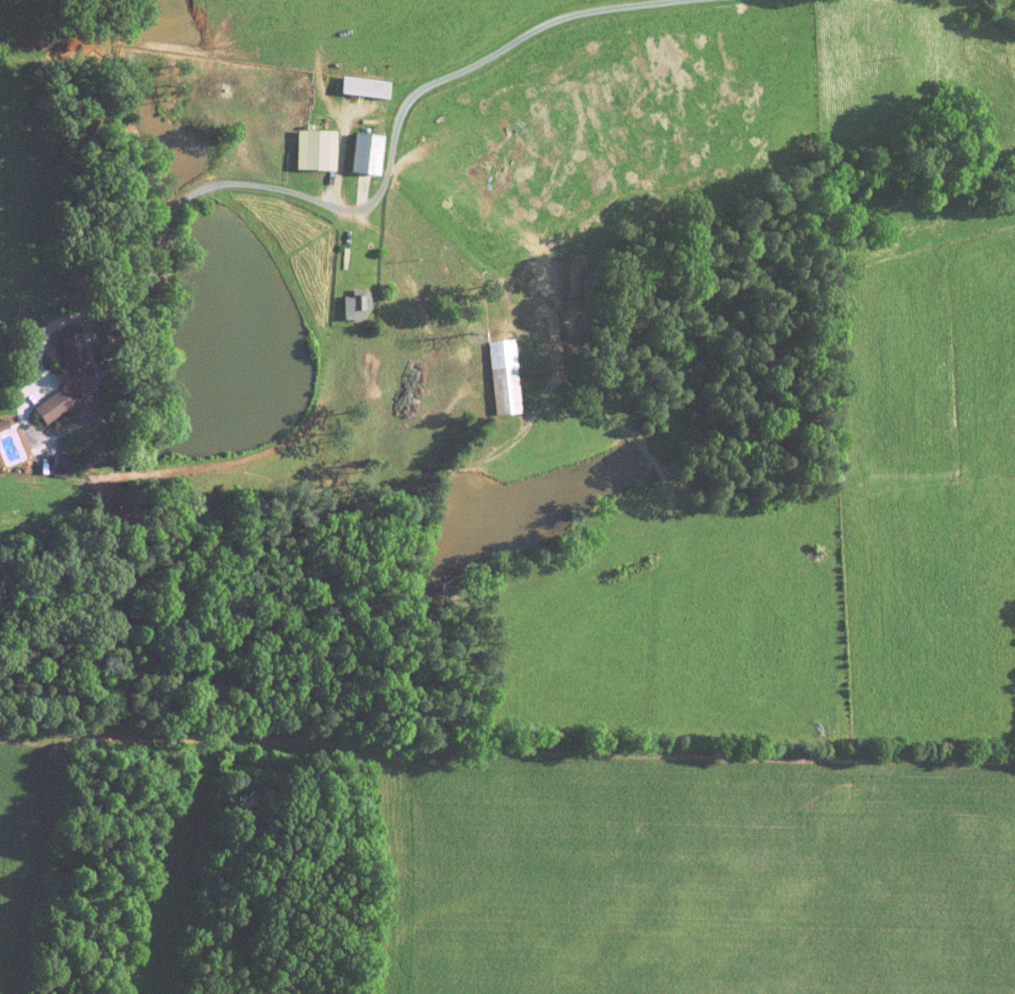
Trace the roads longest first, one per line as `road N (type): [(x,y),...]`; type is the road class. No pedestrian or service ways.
road 1 (residential): [(78,317),(135,303),(161,270),(183,206),(207,186),(260,183),(308,200),(368,199),(392,176),(414,98),(426,87),(545,22),(675,0)]

